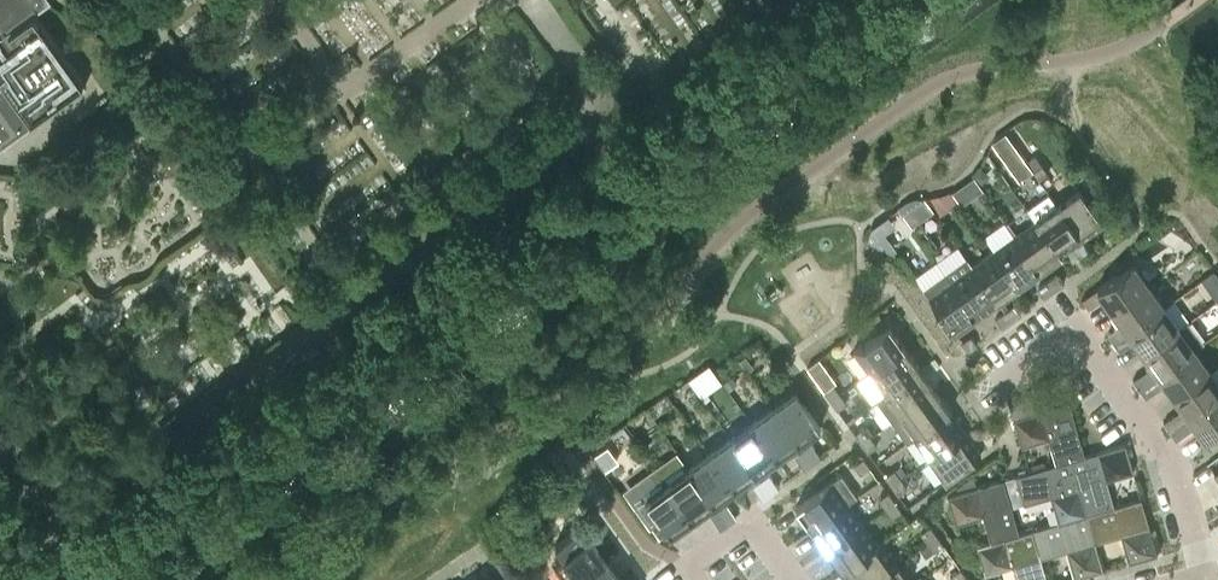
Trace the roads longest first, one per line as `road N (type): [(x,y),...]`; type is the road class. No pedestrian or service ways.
road 1 (residential): [(1208,572),(1179,477),(1076,333),(1005,384)]
road 2 (residential): [(795,579),(750,521),(686,568),(695,579)]

